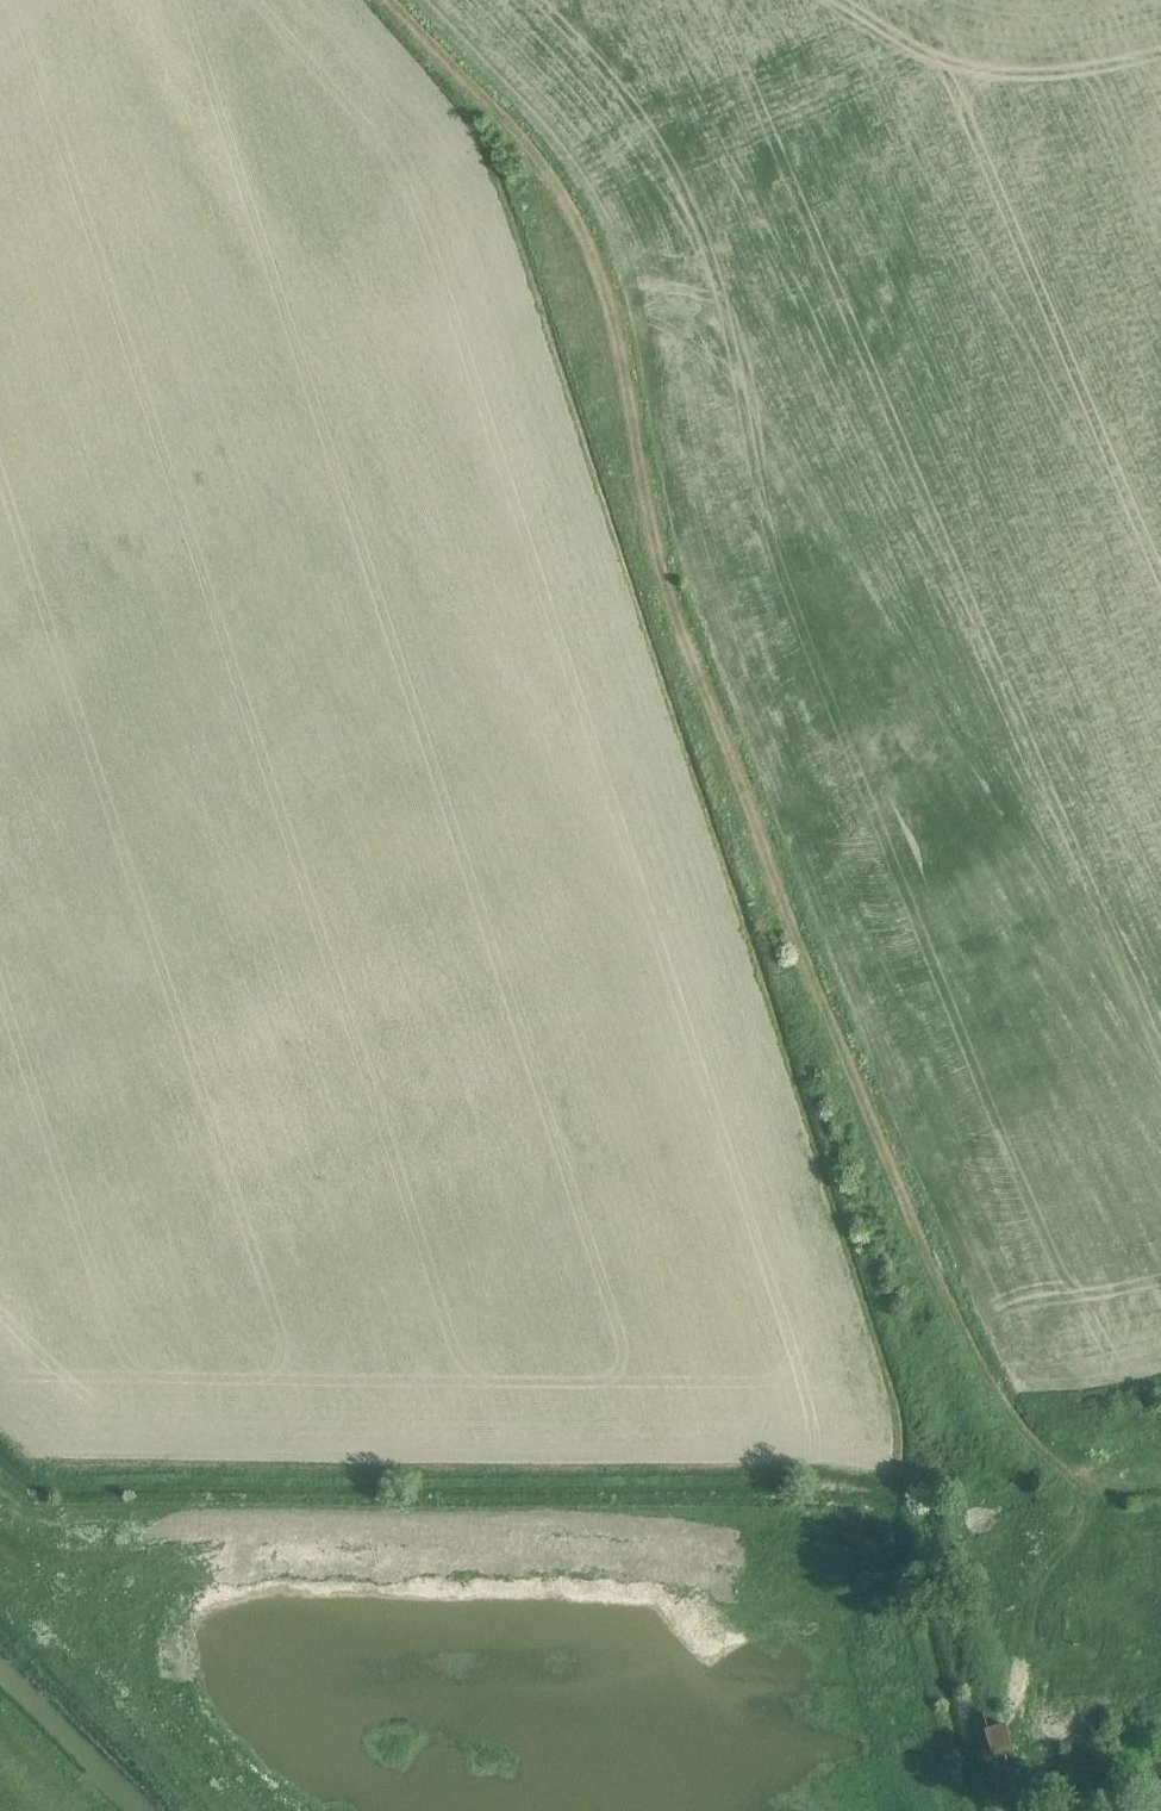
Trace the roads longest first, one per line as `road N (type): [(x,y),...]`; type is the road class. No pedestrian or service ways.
road 1 (track): [(1097,1556),(1090,1504),(1004,1401),(802,952),(651,533),(583,228),(521,137),(393,0)]
road 2 (track): [(1160,1665),(1102,1681),(1039,1668),(1029,1655),(1031,1611),(1046,1589),(1097,1556)]

